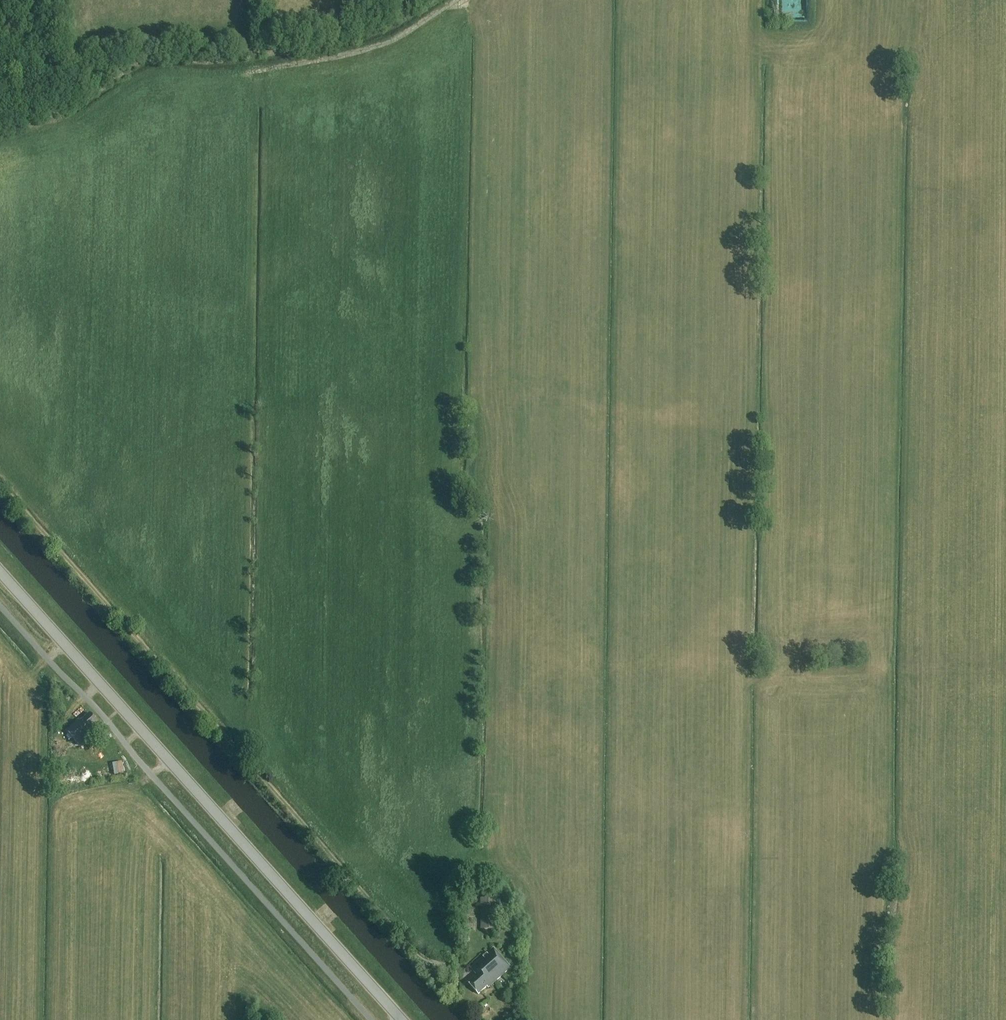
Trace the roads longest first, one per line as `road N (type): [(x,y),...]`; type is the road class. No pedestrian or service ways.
road 1 (tertiary): [(401,1019),(0,571)]

